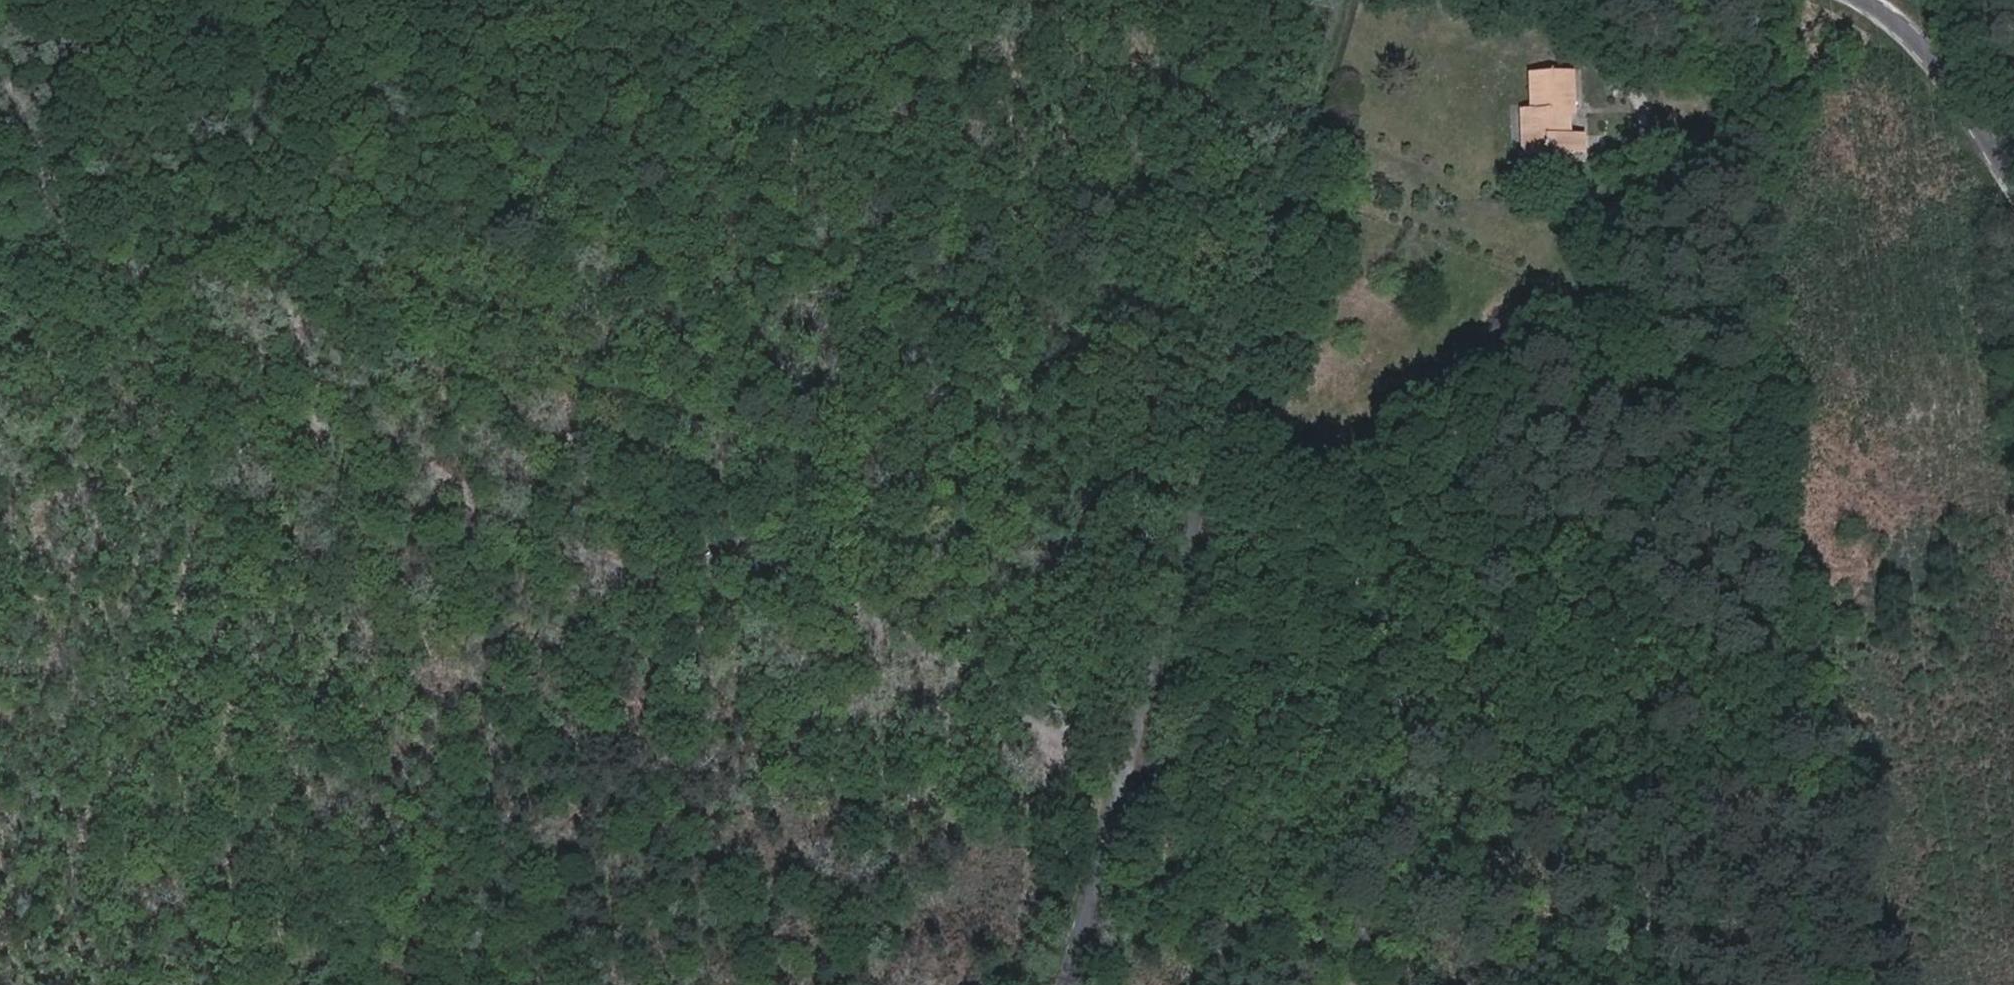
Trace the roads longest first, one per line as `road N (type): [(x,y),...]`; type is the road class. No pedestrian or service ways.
road 1 (residential): [(1350,0),(1130,771)]
road 2 (residential): [(2013,200),(1893,14),(1848,0)]

